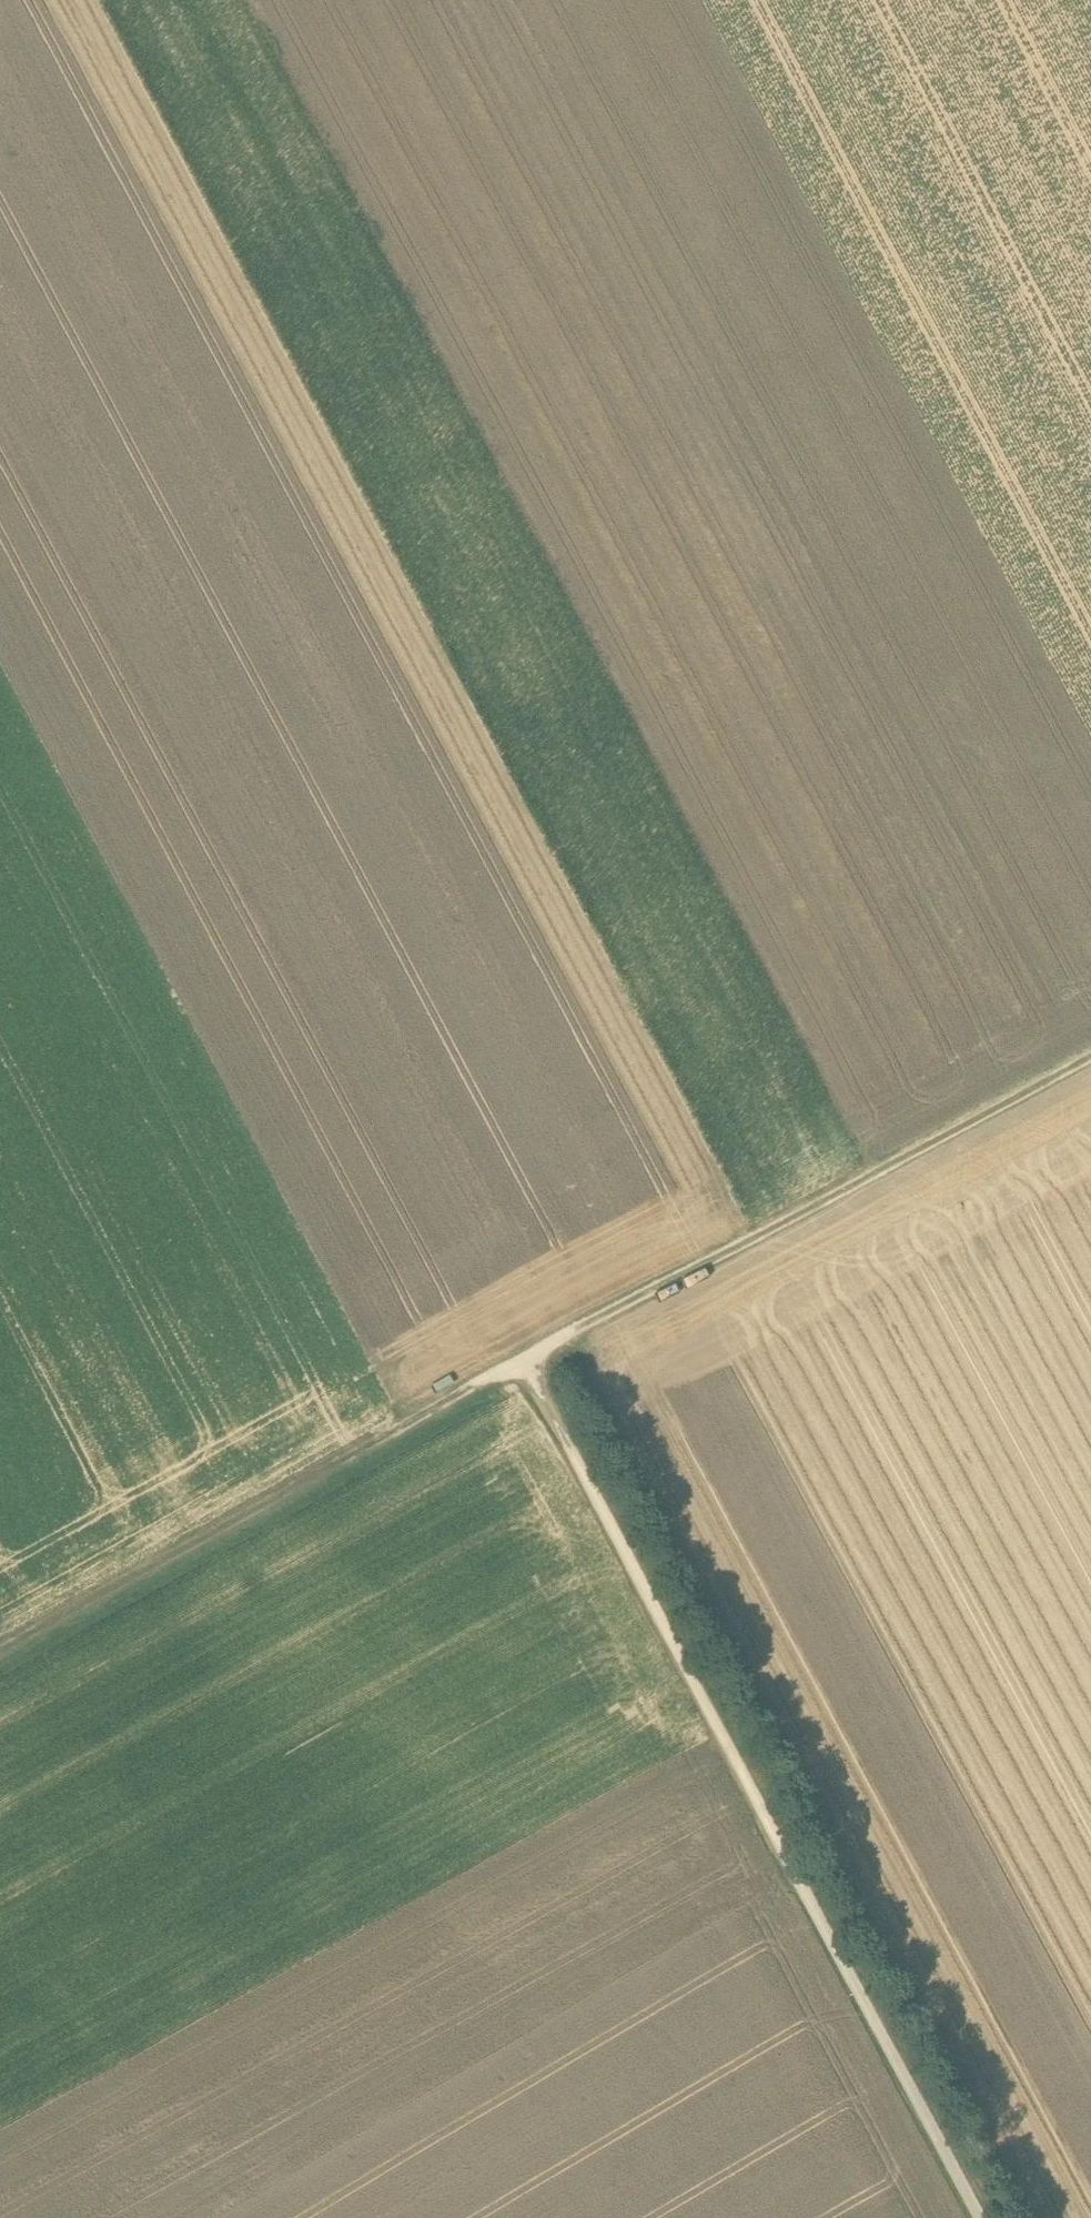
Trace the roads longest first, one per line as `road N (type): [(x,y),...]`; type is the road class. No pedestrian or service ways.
road 1 (track): [(1090,1057),(0,1643)]
road 2 (track): [(980,2217),(519,1361)]

